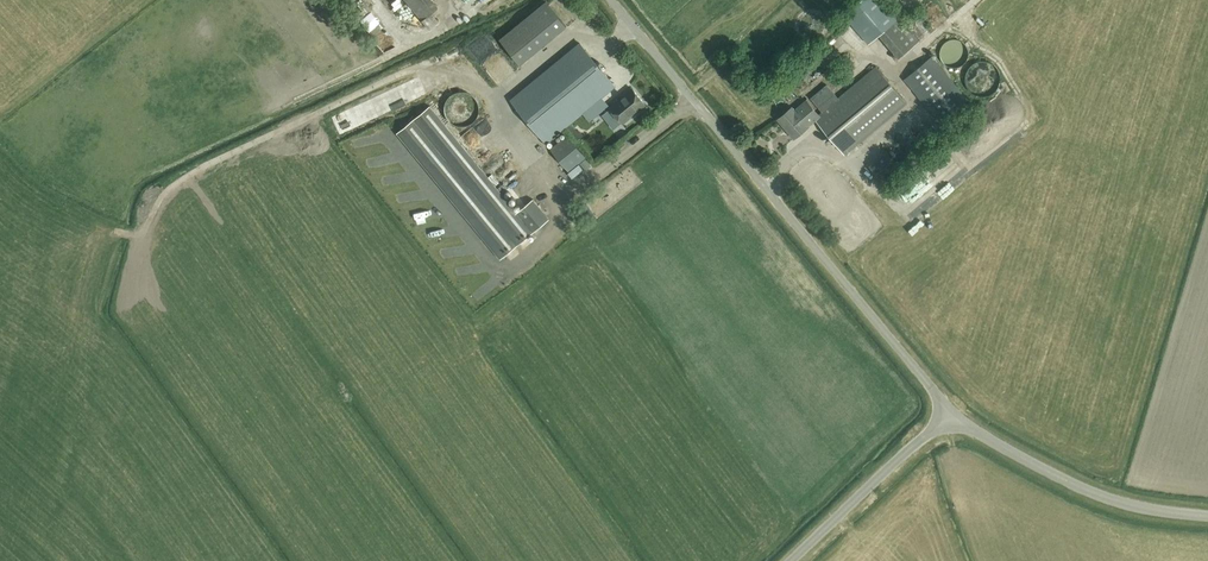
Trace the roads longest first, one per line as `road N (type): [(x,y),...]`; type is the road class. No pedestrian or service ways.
road 1 (unclassified): [(951,412),(610,0)]
road 2 (unclassified): [(1207,514),(1090,490),(951,412)]
road 3 (unclassified): [(792,560),(951,412)]

